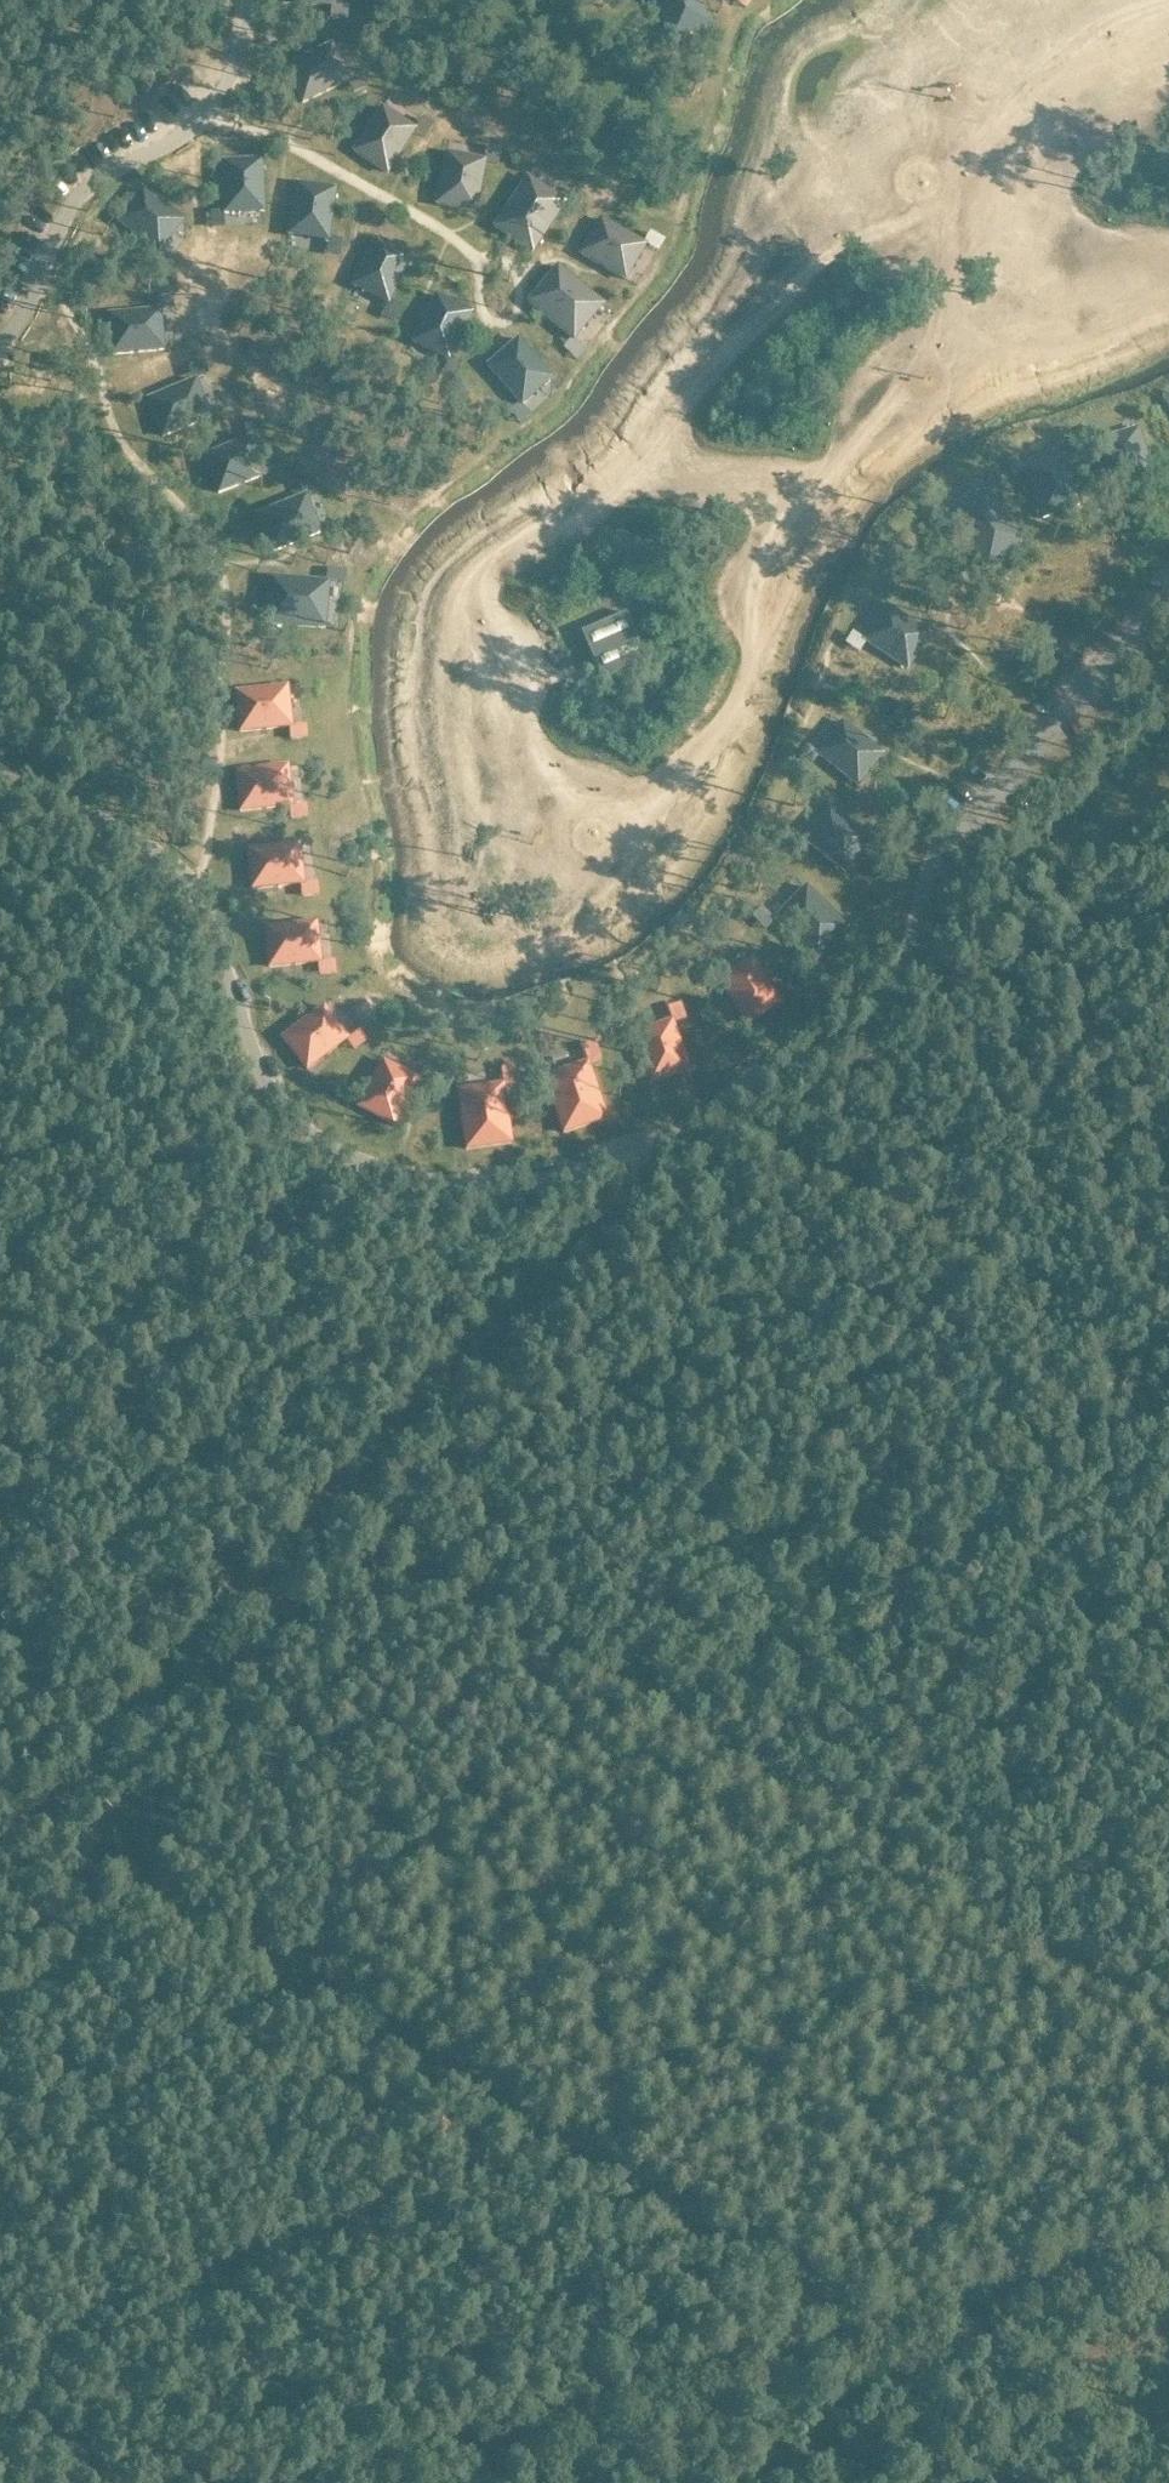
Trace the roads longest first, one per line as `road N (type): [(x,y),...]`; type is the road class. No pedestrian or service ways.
road 1 (track): [(266,2482),(1168,2252)]

